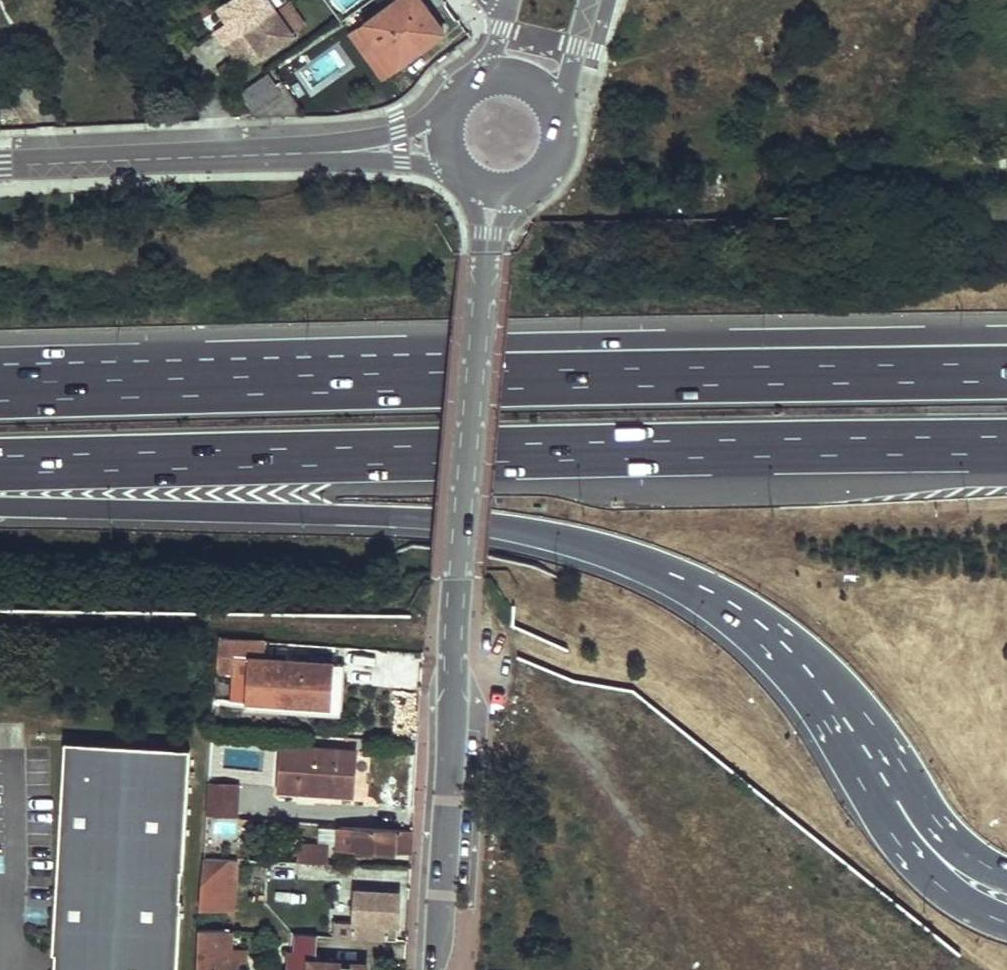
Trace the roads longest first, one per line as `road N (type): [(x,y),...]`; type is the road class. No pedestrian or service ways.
road 1 (motorway): [(0,486),(504,527),(610,553),(683,580),(767,630),(833,704),(901,808)]
road 2 (motorway): [(0,468),(1006,448)]
road 3 (residential): [(437,969),(457,580),(486,253)]
road 4 (motorway): [(1006,338),(465,346),(393,379)]
road 5 (motorway): [(1006,371),(393,379)]
road 6 (motorway): [(393,379),(0,394)]
road 7 (residential): [(229,156),(0,164)]
road 8 (residential): [(229,156),(224,130),(143,0)]
road 9 (motorway): [(901,808),(938,885),(1006,923)]
road 10 (motorway): [(901,808),(1006,877)]
road 11 (residential): [(449,109),(398,136),(337,152)]
road 12 (residential): [(337,152),(456,172)]

